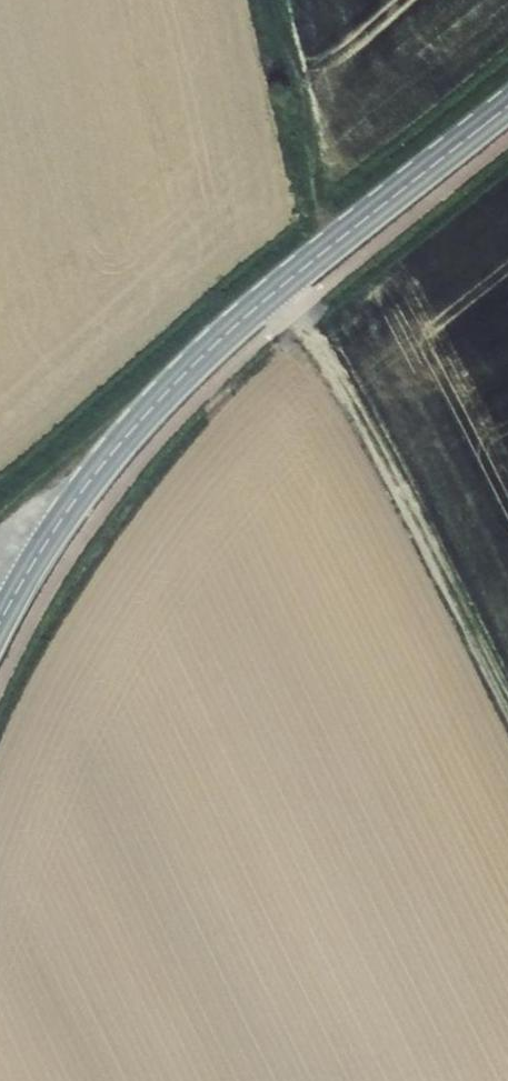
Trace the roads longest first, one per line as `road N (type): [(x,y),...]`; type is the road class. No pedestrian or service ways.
road 1 (tertiary): [(507,105),(214,345),(84,491),(0,623)]
road 2 (track): [(507,721),(278,291)]
road 3 (track): [(335,245),(280,0)]

